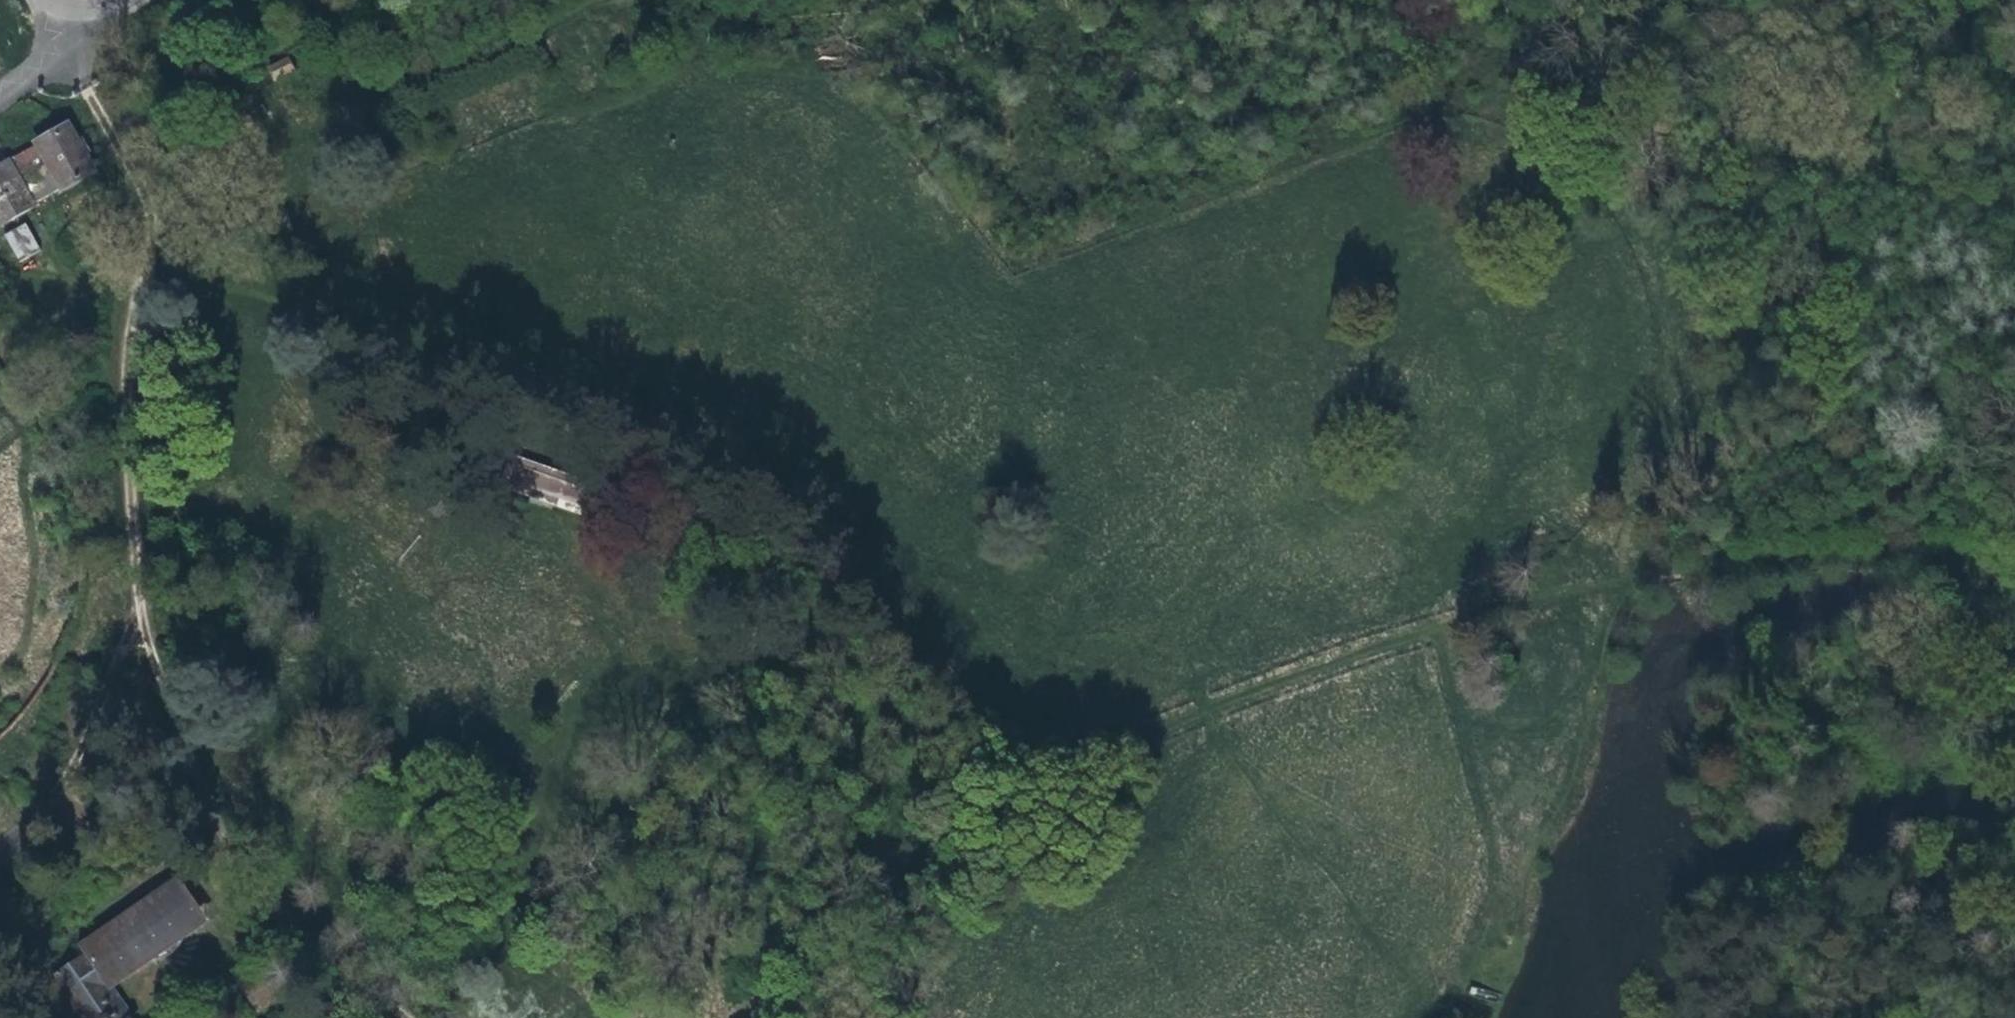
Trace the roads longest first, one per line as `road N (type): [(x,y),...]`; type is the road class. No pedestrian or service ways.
road 1 (unclassified): [(0,850),(72,775),(136,604),(128,334),(146,264),(143,212),(89,85)]

